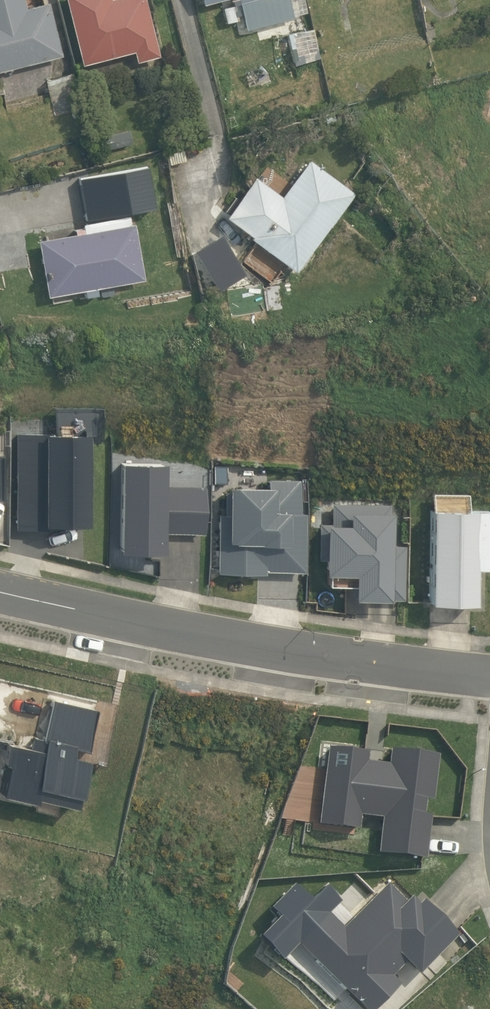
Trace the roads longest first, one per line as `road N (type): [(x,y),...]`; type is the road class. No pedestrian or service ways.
road 1 (residential): [(0,589),(226,637),(489,670)]

